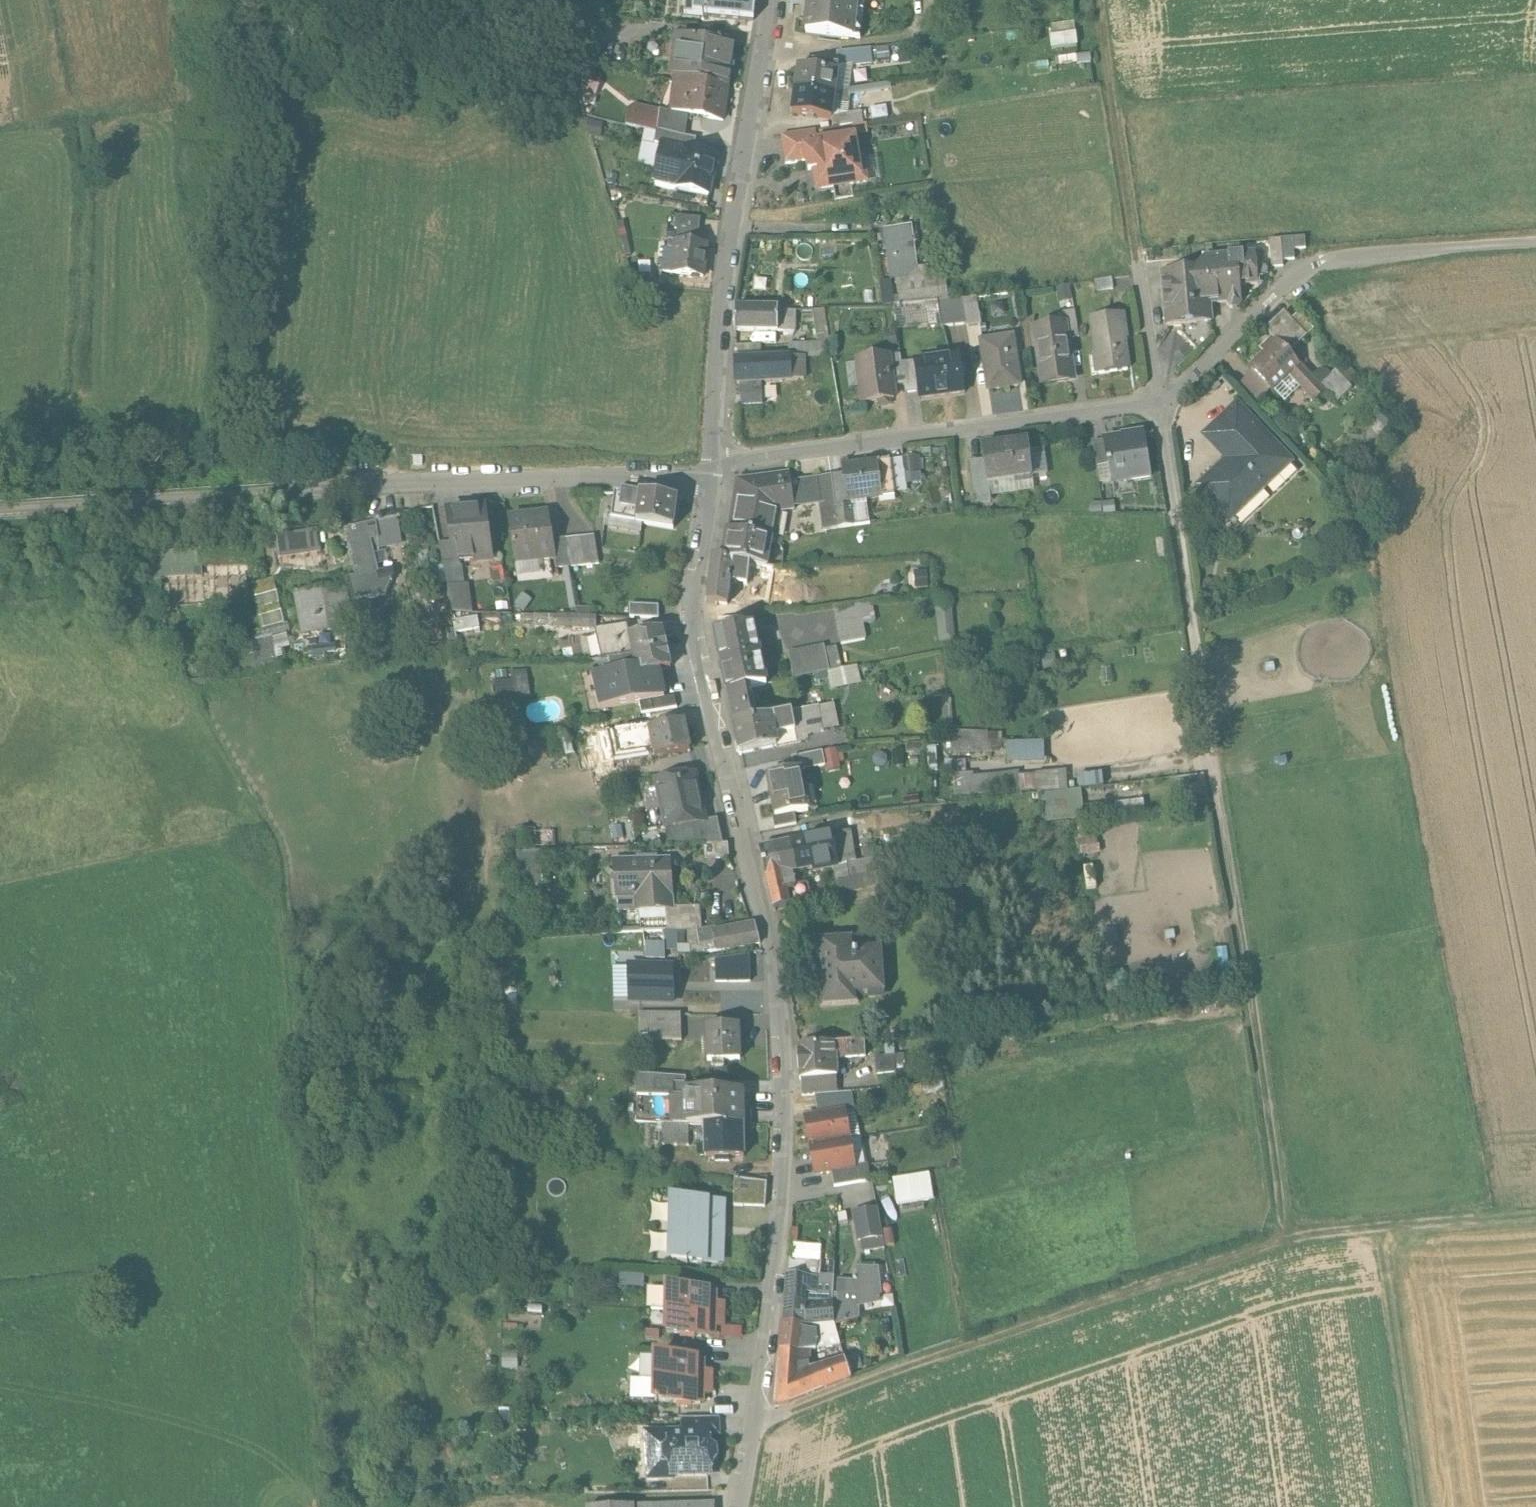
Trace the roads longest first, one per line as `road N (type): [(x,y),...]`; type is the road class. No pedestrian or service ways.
road 1 (residential): [(713,465),(688,611),(762,910),(778,996),(781,1088),(772,1263),(738,1506)]
road 2 (track): [(756,1422),(1289,1236),(1535,1218)]
road 3 (residential): [(713,465),(255,519),(0,532)]
road 4 (track): [(1209,737),(1289,1236)]
road 5 (residential): [(767,0),(730,251),(713,465)]
road 6 (residential): [(713,465),(1157,398)]
road 7 (residential): [(1209,737),(1157,398)]
road 8 (track): [(1382,1233),(1426,1506)]
road 9 (track): [(1100,0),(1131,224)]
road 10 (unclassified): [(1314,258),(1535,251)]
road 11 (residential): [(1157,398),(1178,388),(1314,258)]
road 12 (residential): [(1157,398),(1131,224)]

